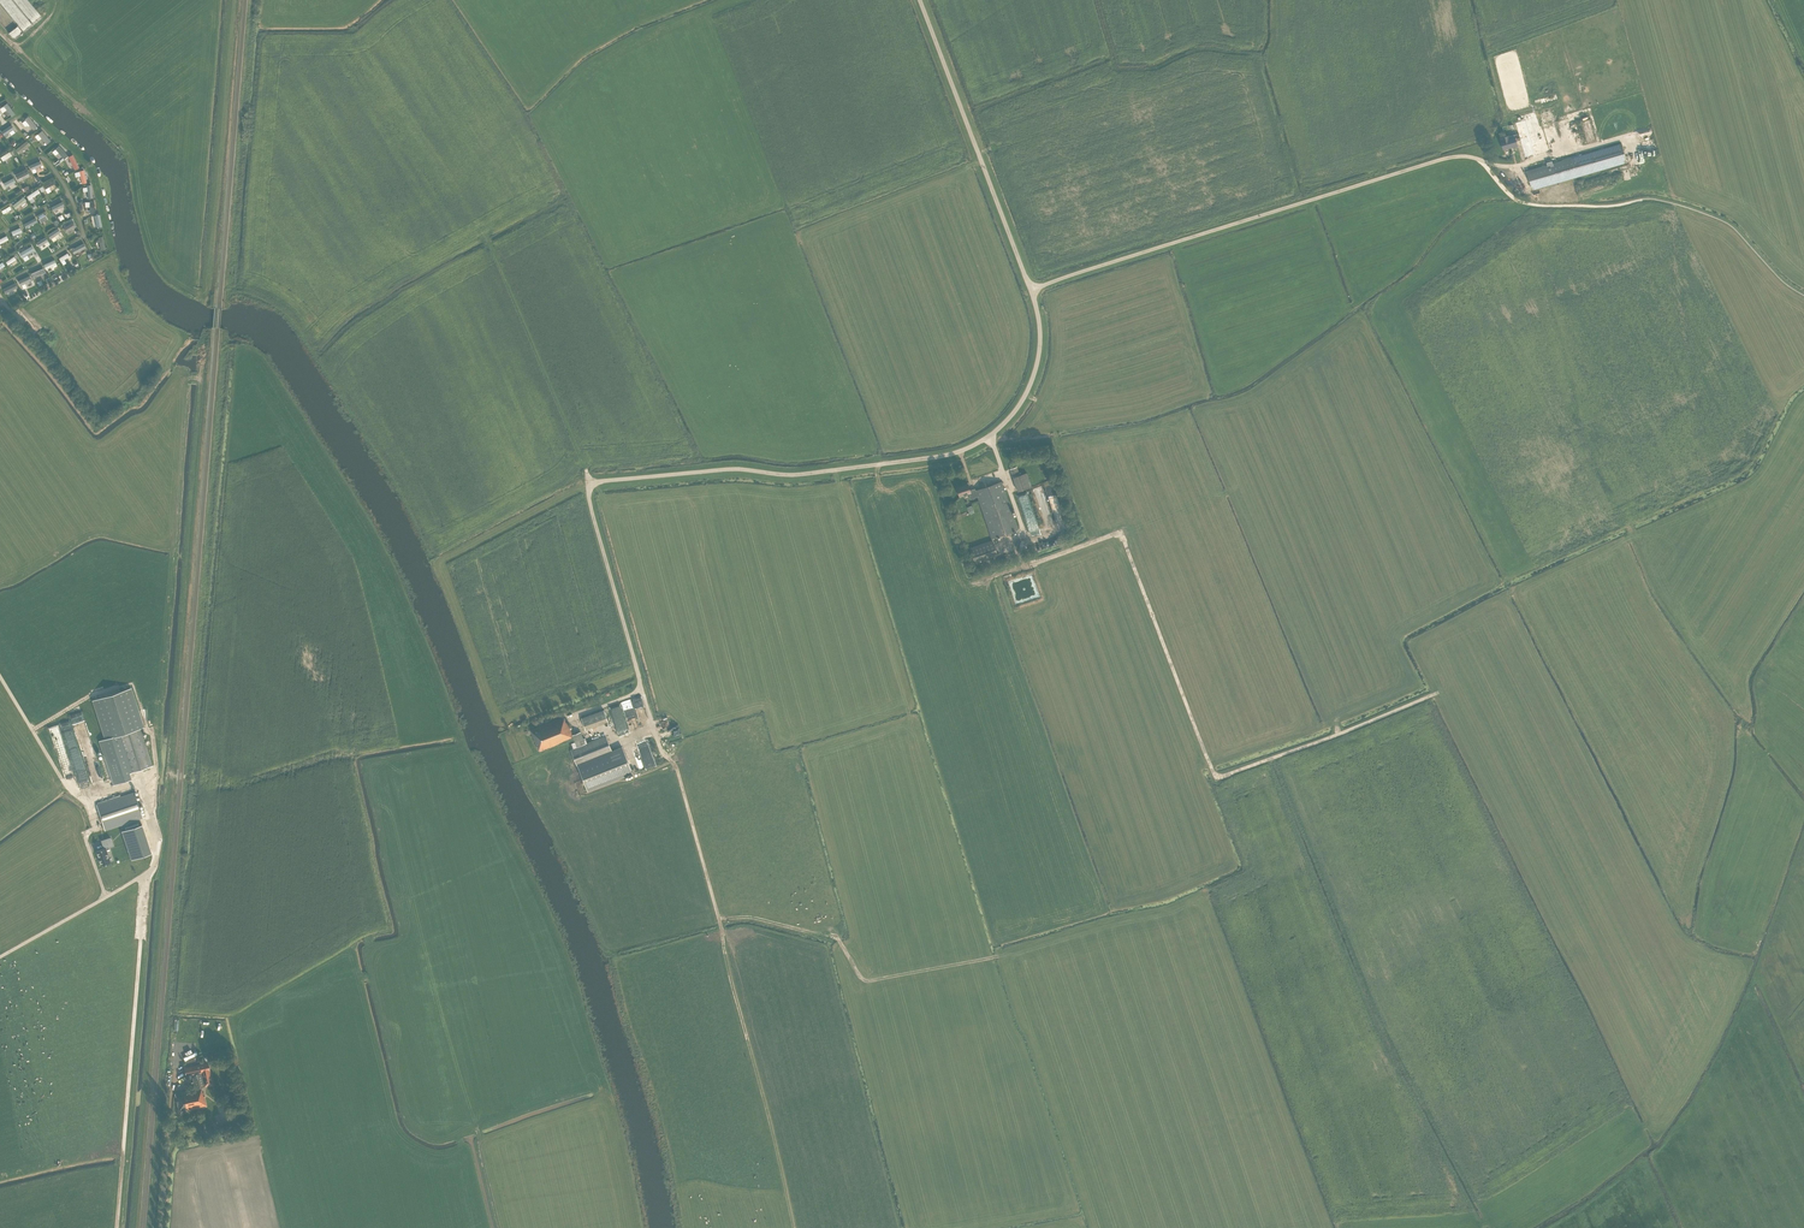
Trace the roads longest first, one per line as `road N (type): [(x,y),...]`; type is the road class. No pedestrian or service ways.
road 1 (unclassified): [(638,672),(588,495),(592,482),(737,470),(796,476),(974,445),(1007,421),(1031,383),(1040,334),(1030,291)]
road 2 (unclassified): [(1030,291),(1441,160),(1483,161)]
road 3 (unclassified): [(1030,291),(921,0)]
road 4 (unclassified): [(0,956),(113,893)]

